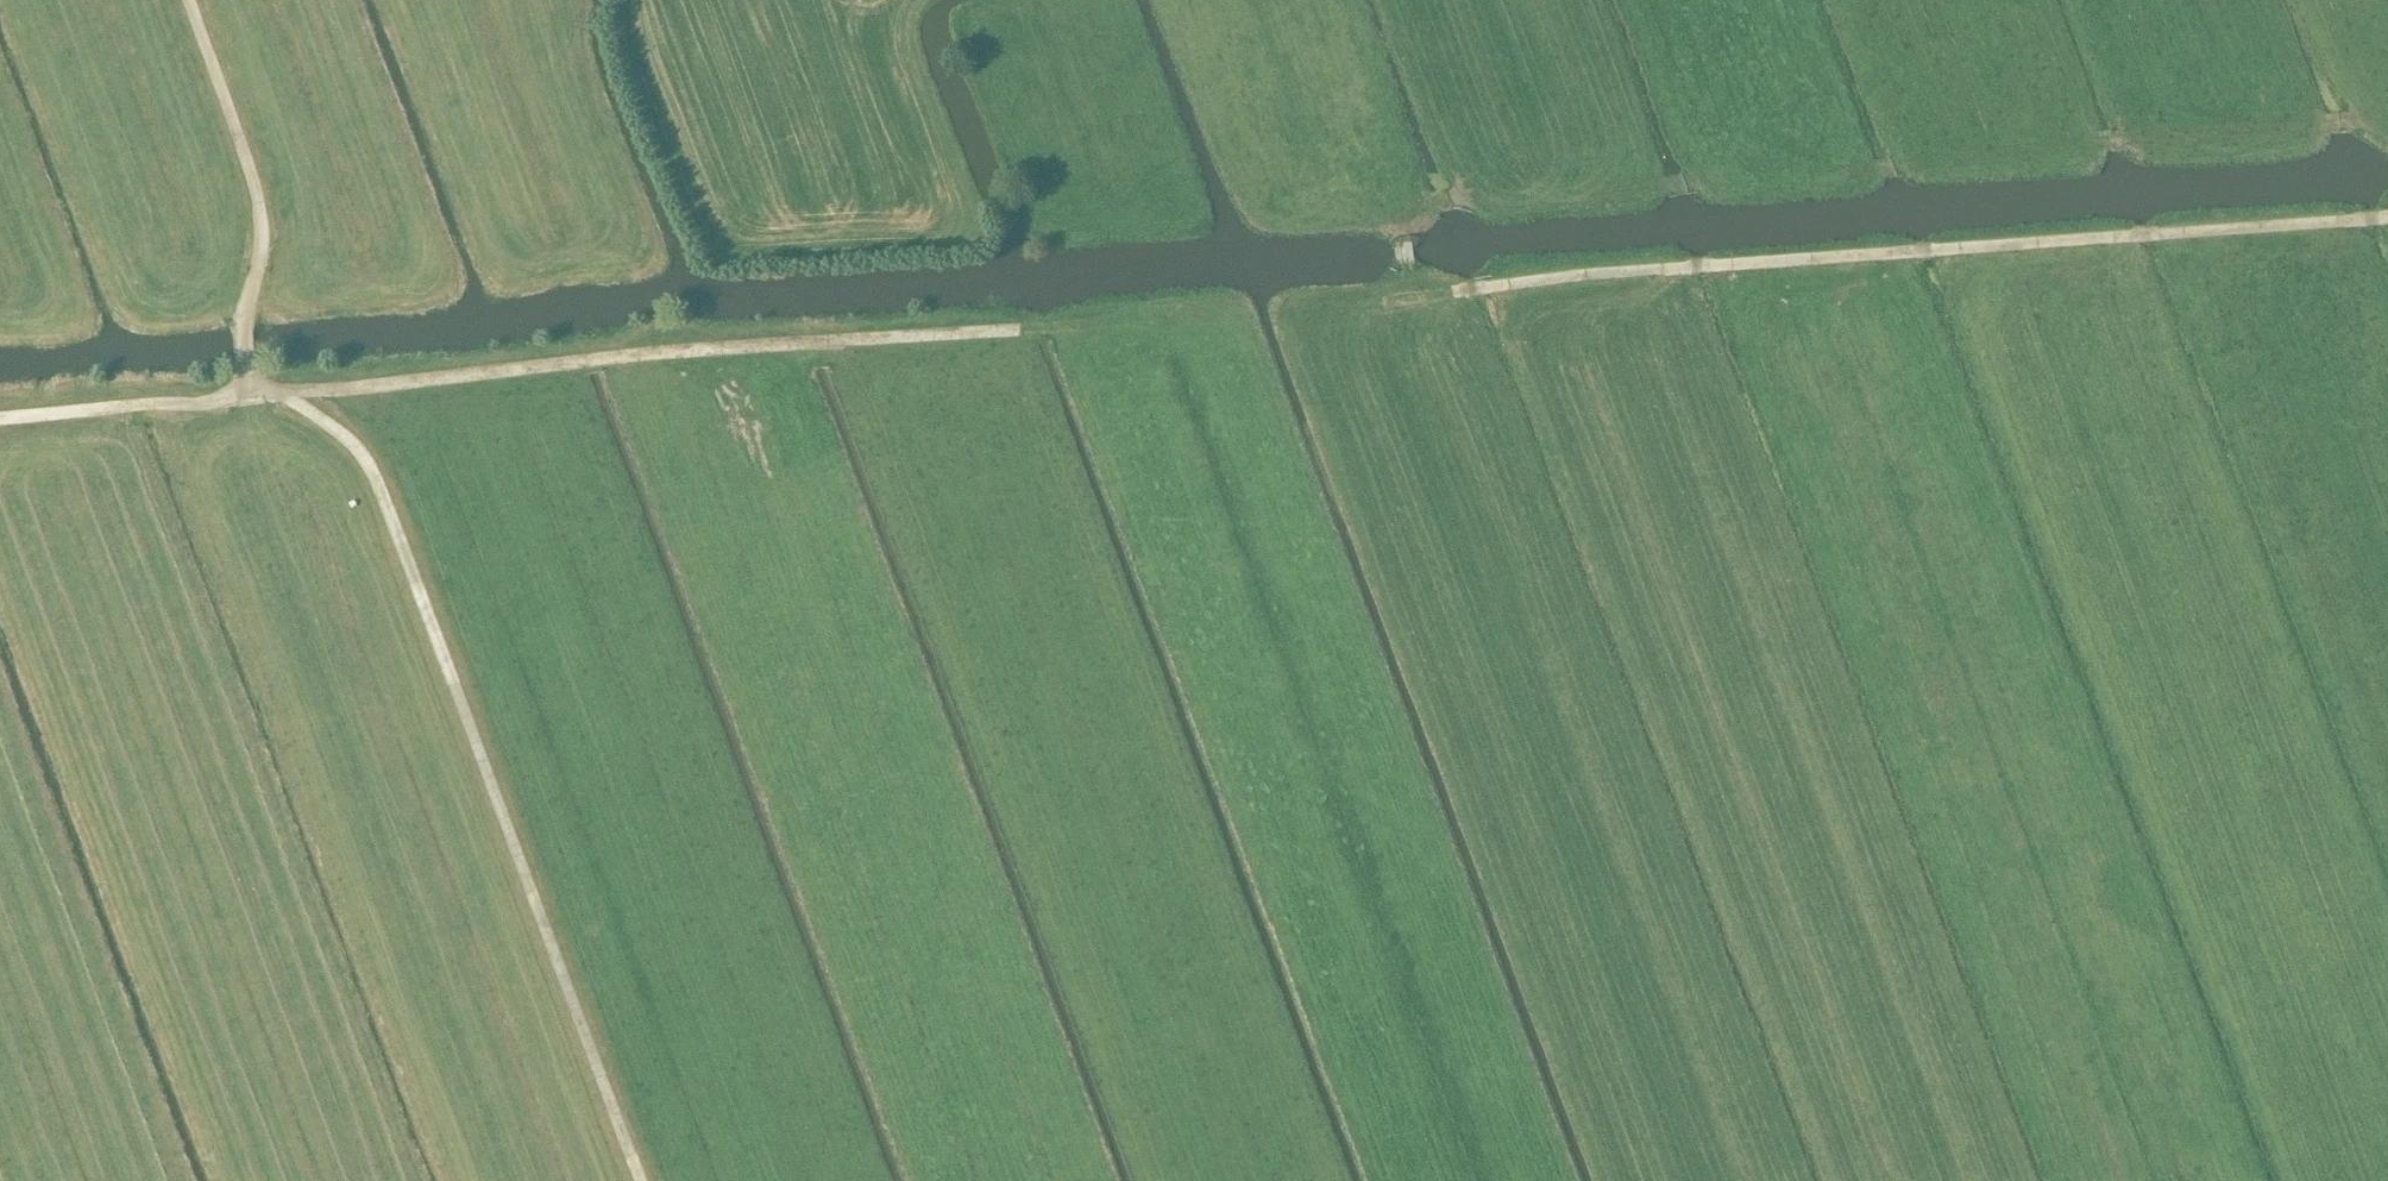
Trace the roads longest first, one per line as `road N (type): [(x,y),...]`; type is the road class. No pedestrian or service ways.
road 1 (track): [(1410,278),(1481,287),(2387,223)]
road 2 (track): [(251,386),(310,378),(356,421),(394,477),(654,1180)]
road 3 (track): [(310,378),(625,351),(693,337),(1084,317)]
road 4 (track): [(188,0),(258,195),(260,245),(242,319),(251,386)]
road 5 (track): [(2387,125),(2376,106),(2105,128)]
road 6 (track): [(251,386),(210,401),(95,396),(49,413),(0,418)]

